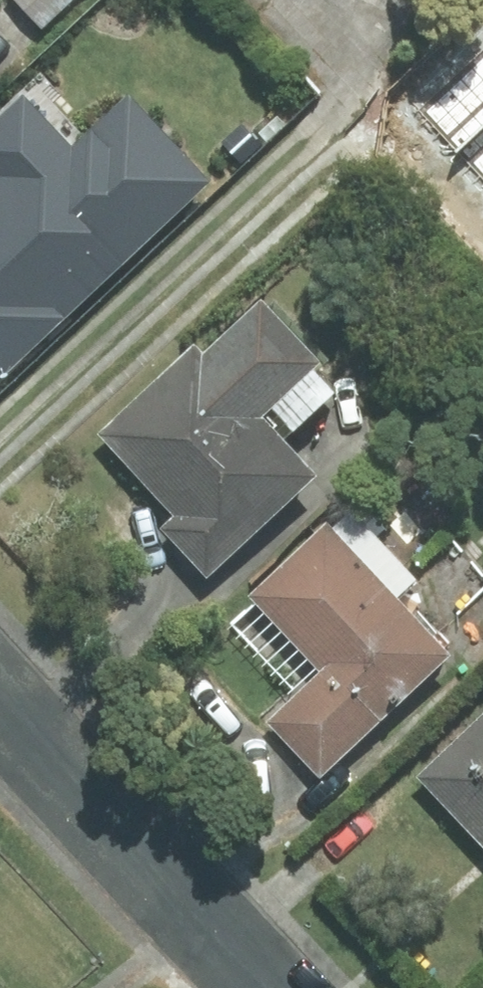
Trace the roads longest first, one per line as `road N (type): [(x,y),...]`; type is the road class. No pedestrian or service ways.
road 1 (residential): [(264,987),(0,704)]

